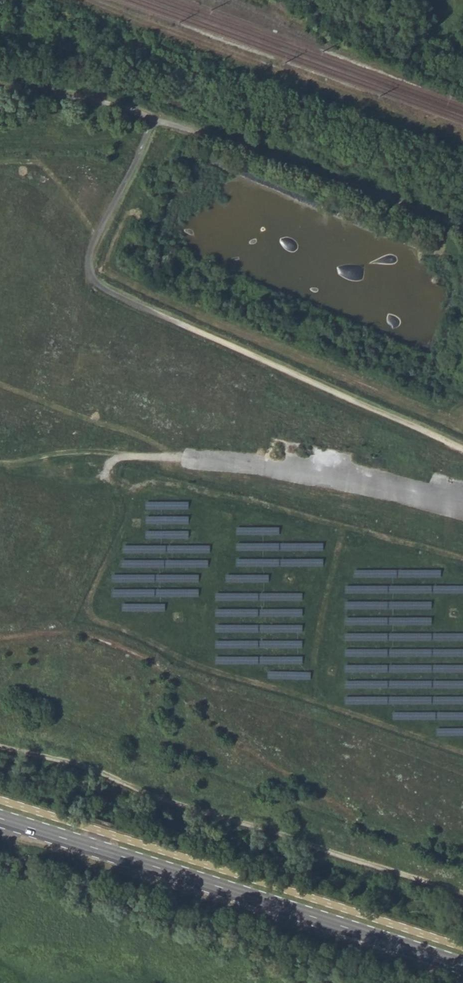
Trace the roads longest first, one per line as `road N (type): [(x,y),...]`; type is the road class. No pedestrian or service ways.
road 1 (track): [(462,558),(150,481),(130,488),(125,526),(89,605),(96,618),(200,666),(462,752)]
road 2 (track): [(462,448),(90,278),(89,259),(151,117)]
road 3 (track): [(462,894),(184,806),(98,770),(0,746)]
road 4 (secondary): [(0,817),(462,964)]
road 5 (track): [(0,88),(129,108),(462,226)]
road 6 (track): [(342,525),(313,668),(317,701)]

